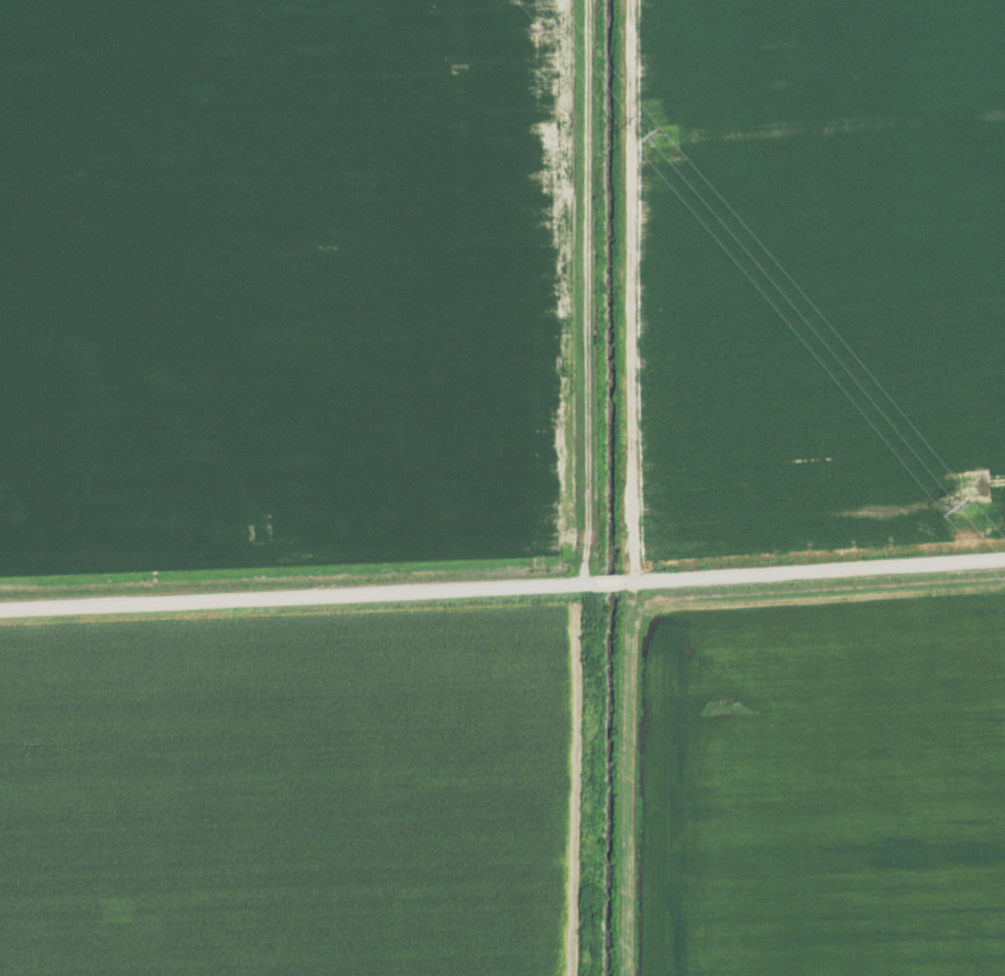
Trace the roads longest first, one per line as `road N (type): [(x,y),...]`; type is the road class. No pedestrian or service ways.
road 1 (residential): [(0,608),(1004,559)]

